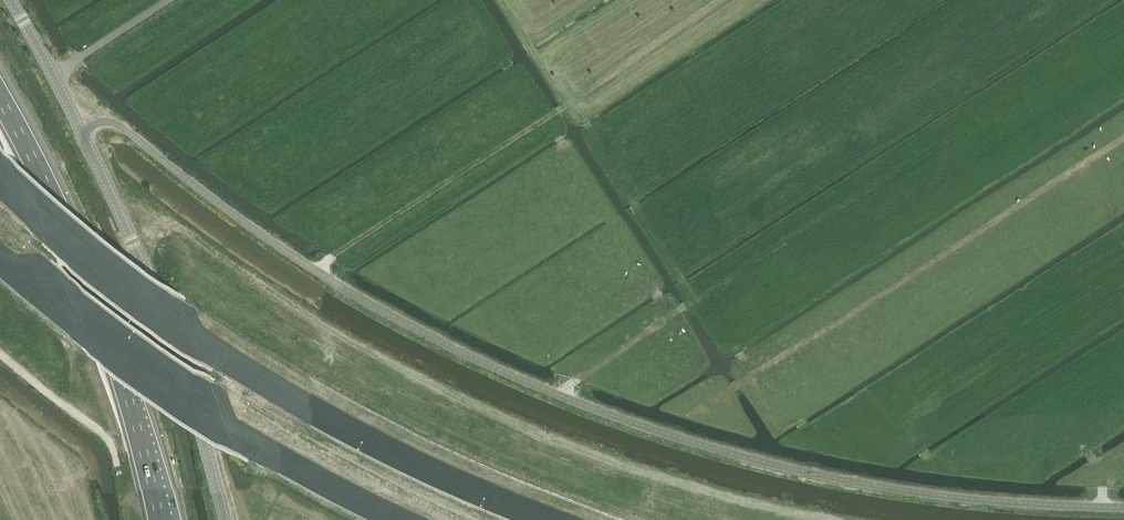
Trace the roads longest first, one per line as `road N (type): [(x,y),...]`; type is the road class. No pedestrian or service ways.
road 1 (motorway): [(539,519),(413,465),(260,381),(197,341),(0,179)]
road 2 (tertiary): [(224,519),(186,379),(133,242),(11,0)]
road 3 (track): [(319,274),(352,240),(715,0)]
road 4 (motorway): [(0,260),(183,399),(393,519)]
road 5 (motorway): [(161,519),(112,351),(63,221),(0,97)]

